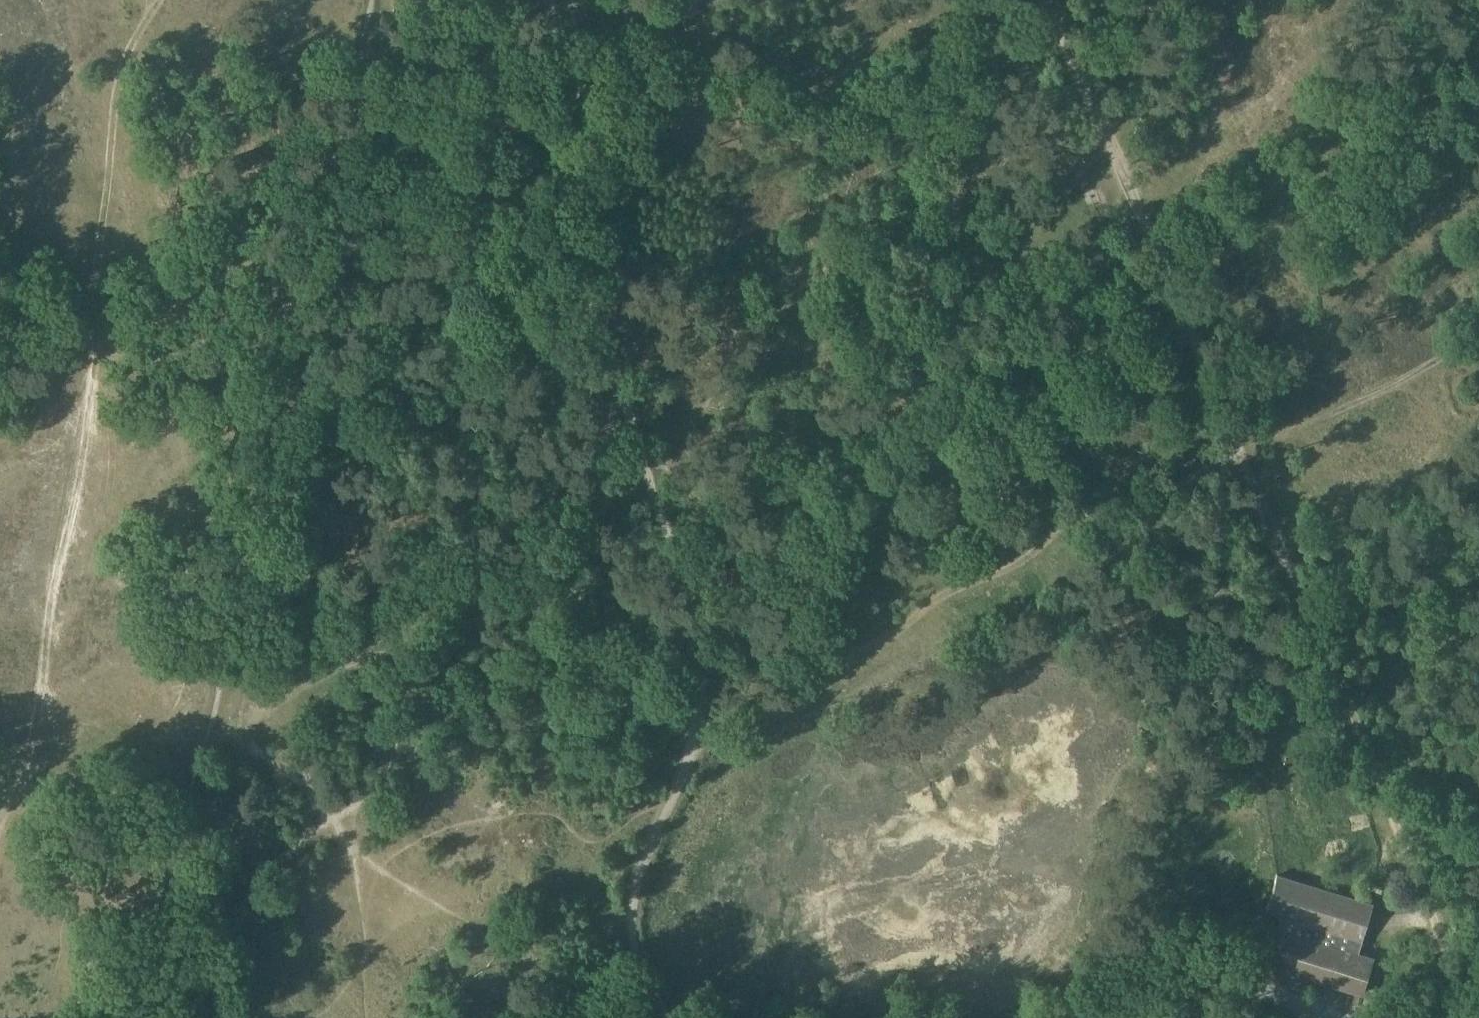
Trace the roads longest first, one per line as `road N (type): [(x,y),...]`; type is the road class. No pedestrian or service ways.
road 1 (track): [(1476,1017),(1243,460)]
road 2 (track): [(1243,460),(1049,0)]
road 3 (unclassified): [(1329,1017),(1241,986),(1174,980)]

